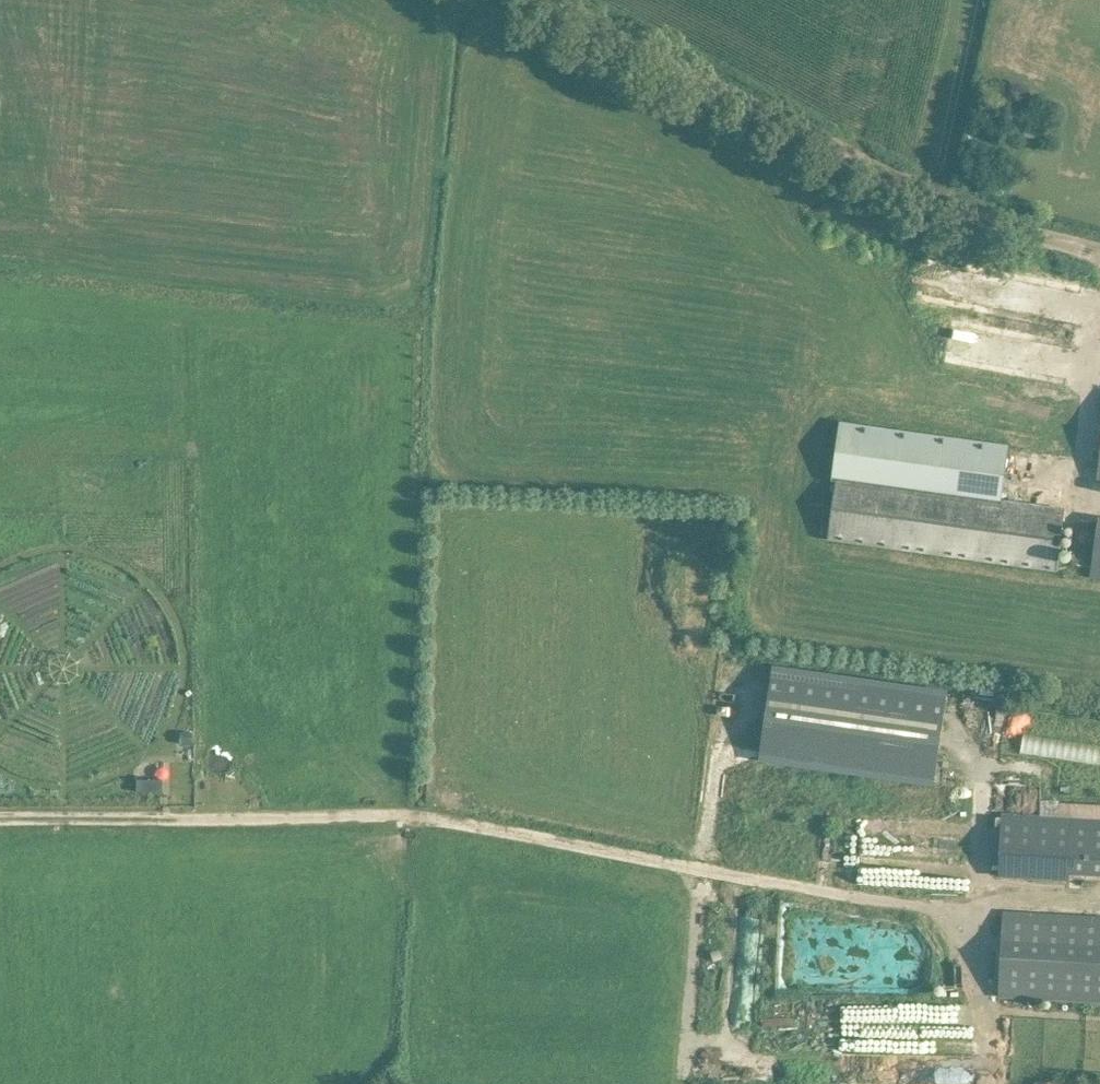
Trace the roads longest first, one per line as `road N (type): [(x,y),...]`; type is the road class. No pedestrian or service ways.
road 1 (track): [(1099,252),(953,218),(545,0)]

